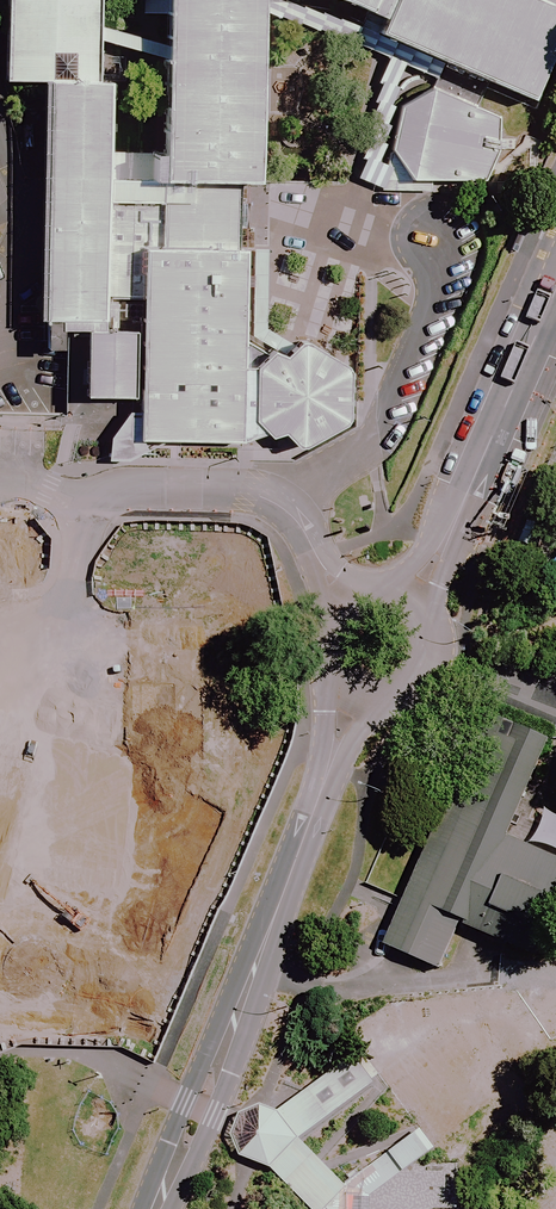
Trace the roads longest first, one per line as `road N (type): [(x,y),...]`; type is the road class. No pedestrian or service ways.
road 1 (tertiary): [(155,1208),(359,692)]
road 2 (tertiary): [(414,599),(555,286)]
road 3 (tertiary): [(359,692),(327,656),(335,609),(381,587),(414,599)]
road 4 (tertiary): [(414,599),(435,642),(424,674),(394,694),(359,692)]

